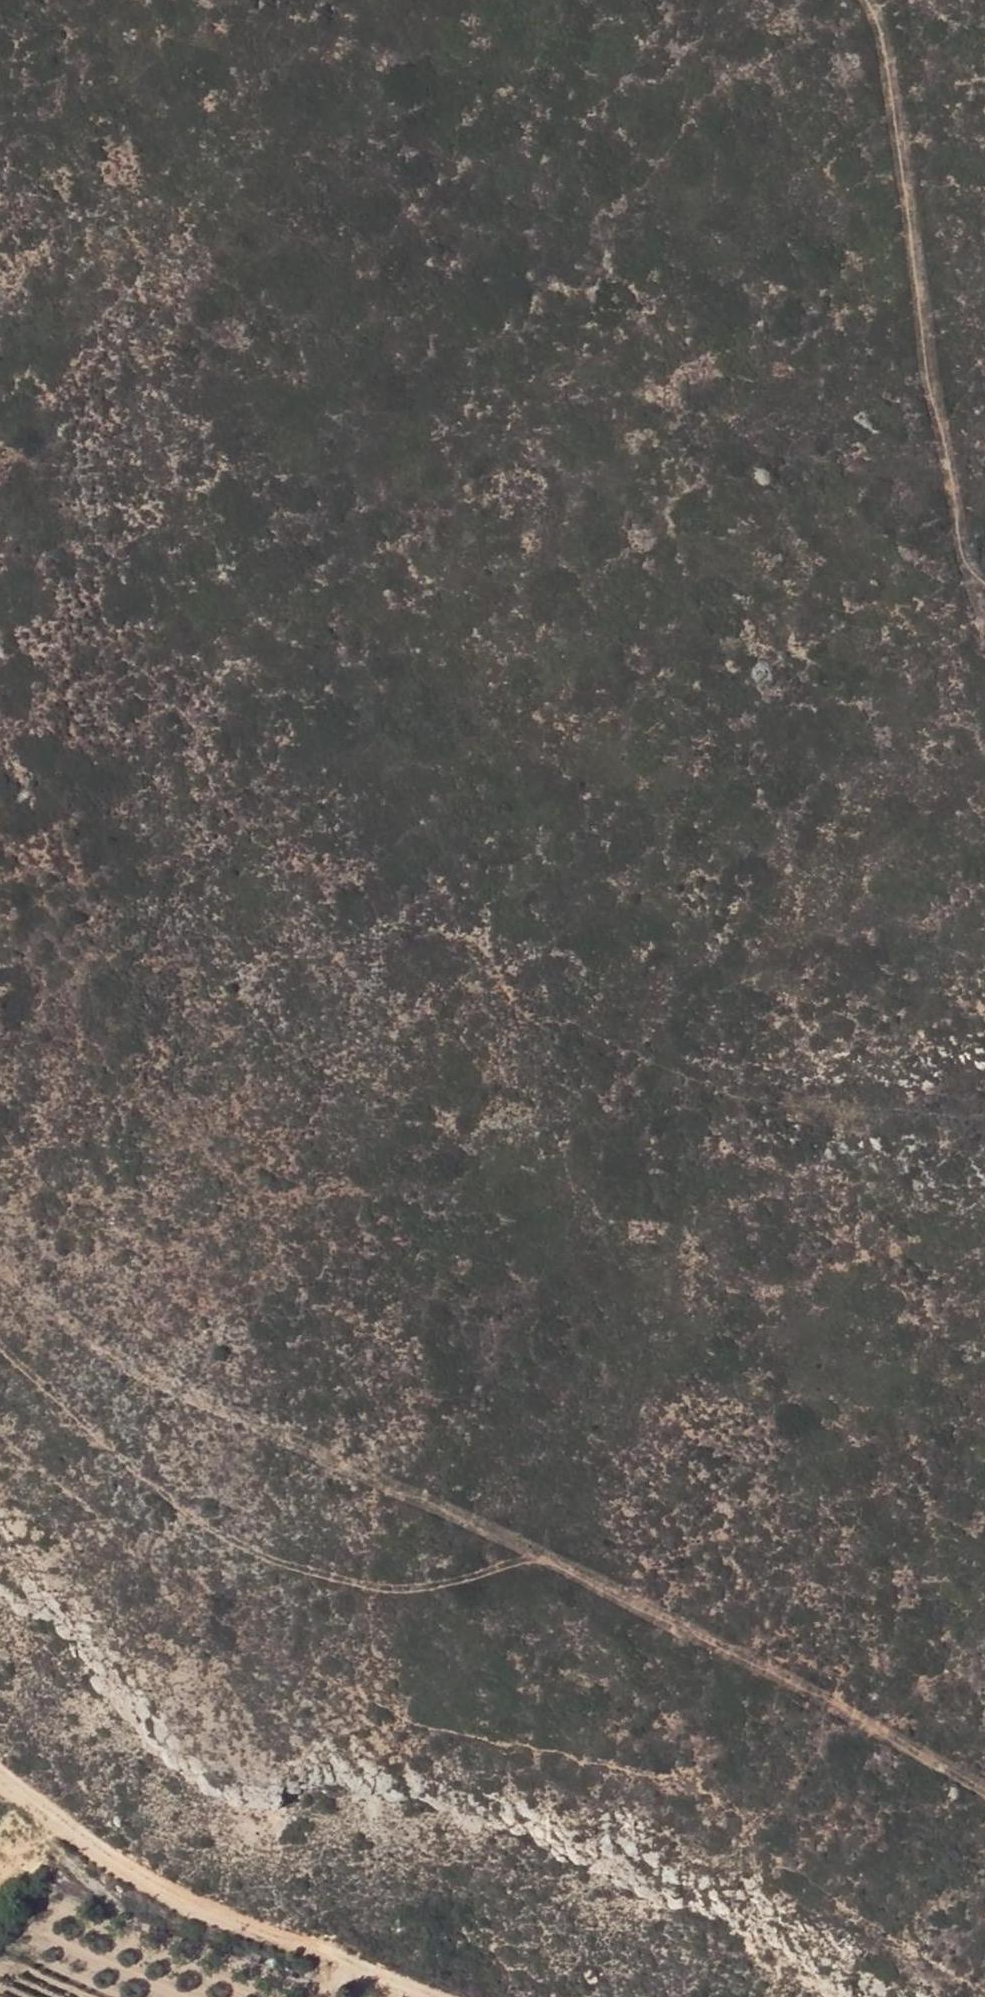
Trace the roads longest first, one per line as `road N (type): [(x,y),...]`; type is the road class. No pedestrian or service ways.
road 1 (track): [(984,1791),(794,1678),(526,1555),(381,1577),(231,1539),(0,1325)]
road 2 (track): [(867,0),(887,35),(962,555),(984,573)]
road 3 (track): [(452,1996),(164,1885),(0,1767)]

